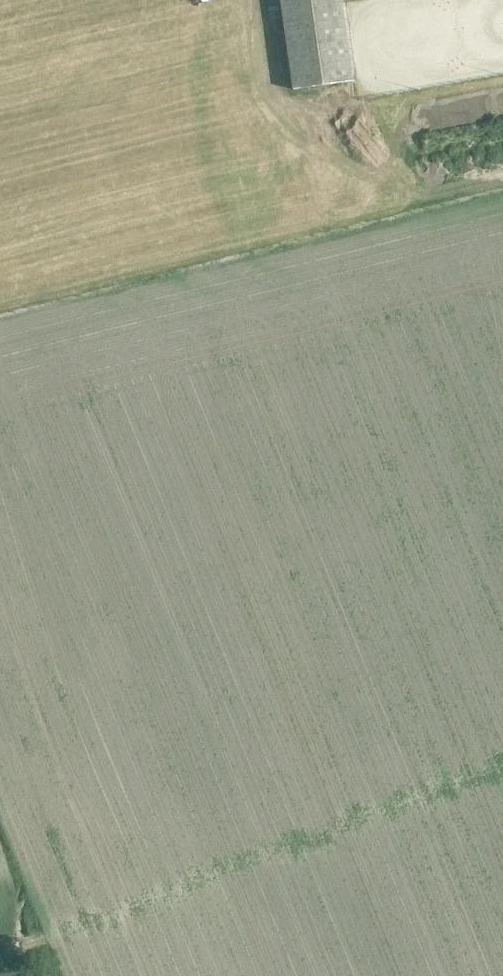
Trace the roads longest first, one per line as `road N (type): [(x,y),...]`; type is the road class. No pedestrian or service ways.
road 1 (track): [(0,970),(30,944),(502,763)]

